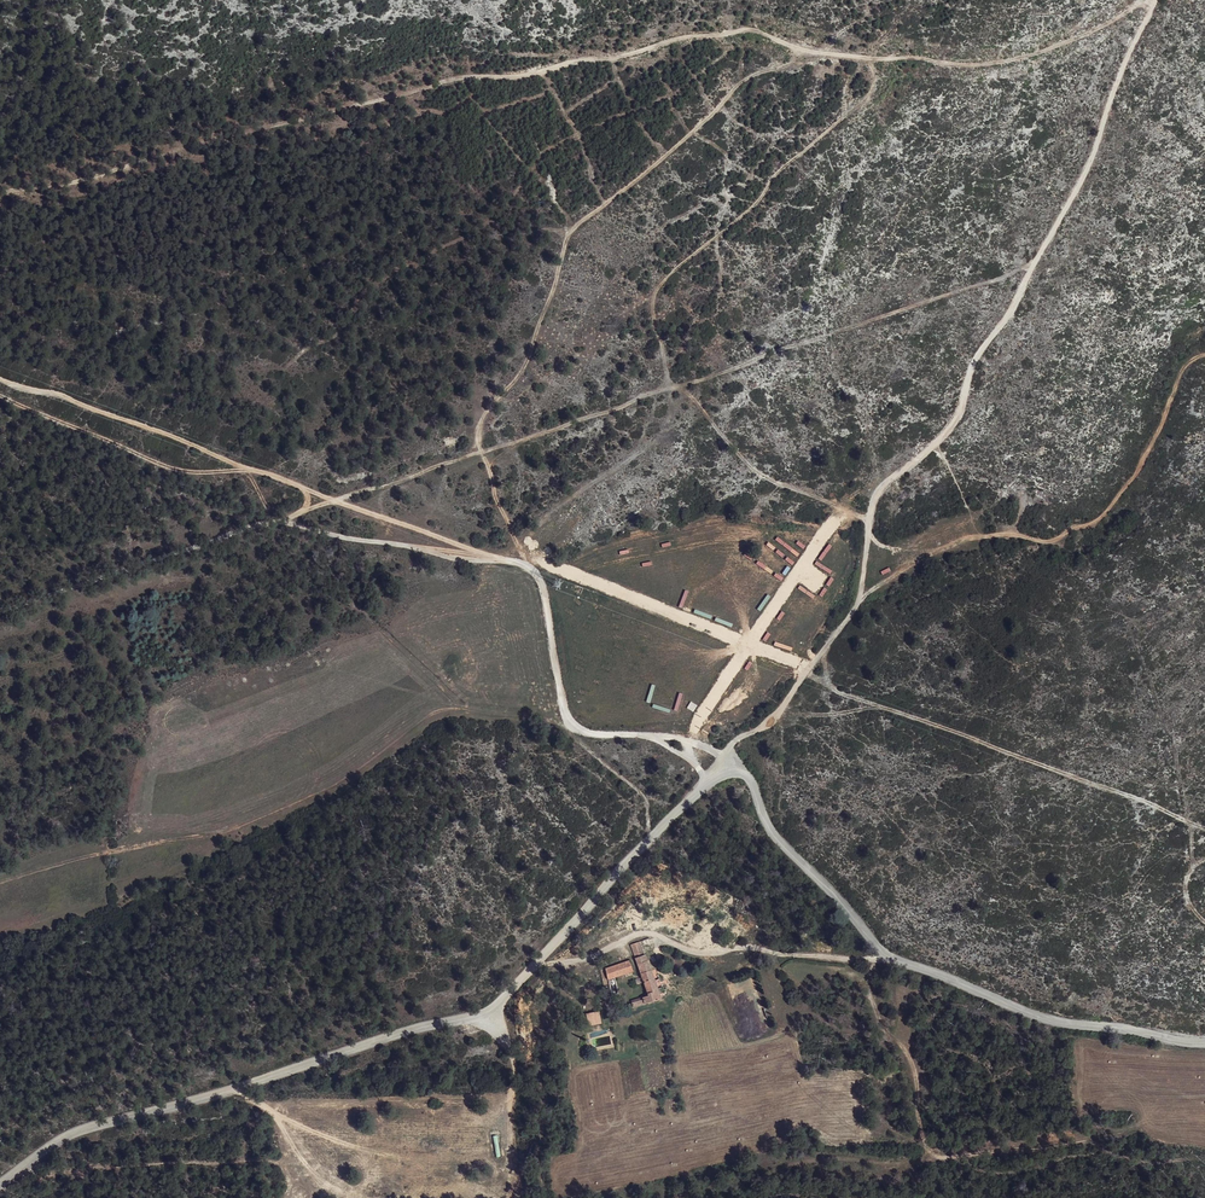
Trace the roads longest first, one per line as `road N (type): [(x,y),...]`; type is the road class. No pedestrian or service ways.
road 1 (track): [(733,772),(736,745),(772,726),(860,601),(879,491),(957,417),(974,361),(1017,302),(1029,264),(1072,193),(1155,0)]
road 2 (unclassified): [(1204,1043),(1036,1018),(883,954),(769,828),(755,782),(738,772),(703,786),(509,995)]
road 3 (track): [(0,381),(130,418),(207,446),(241,469),(279,474),(542,574)]
road 4 (unclassified): [(0,1176),(100,1122),(295,1074),(388,1036),(458,1024),(509,995)]
road 5 (track): [(1204,355),(1177,378),(1150,454),(1105,518),(1041,539),(972,537),(893,574),(860,601)]
road 6 (track): [(823,650),(828,682),(840,693),(1190,821)]
road 7 (track): [(1090,1142),(951,1160),(931,1151),(920,1130),(911,1061),(879,1022),(870,982),(883,954)]
road 8 (track): [(543,962),(659,933),(699,954),(883,954)]
road 9 (track): [(542,574),(256,522)]
road 10 (track): [(503,998),(507,1197)]
road 11 (track): [(542,574),(570,729)]
road 12 (track): [(570,729),(660,743),(699,768),(703,786)]

